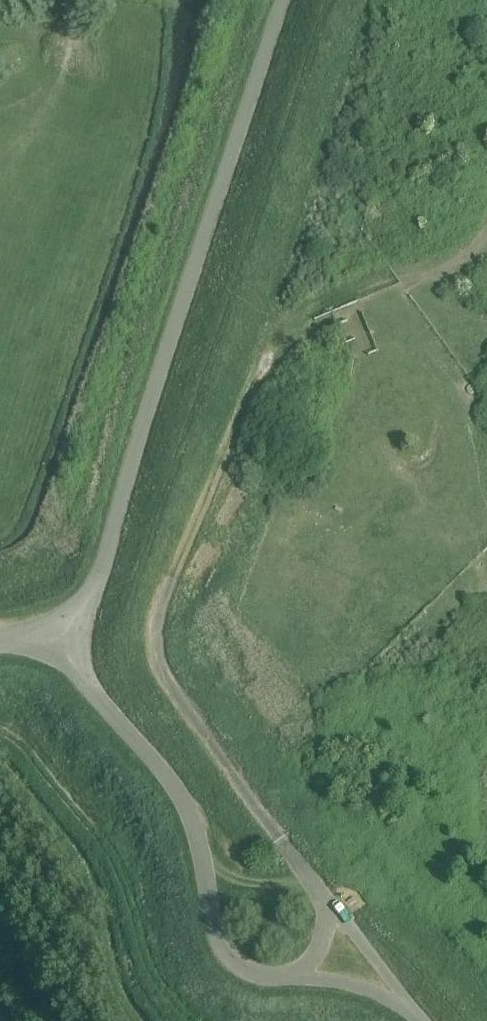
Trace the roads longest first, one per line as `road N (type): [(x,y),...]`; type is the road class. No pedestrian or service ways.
road 1 (unclassified): [(72,643),(282,0)]
road 2 (unclassified): [(328,896),(171,711),(153,657),(157,604),(221,449),(286,348)]
road 3 (unclassified): [(284,977),(243,962),(222,941),(186,809),(83,678),(72,643)]
road 4 (unclassified): [(403,998),(328,896)]
road 5 (unclassified): [(403,998),(344,981),(284,977)]

